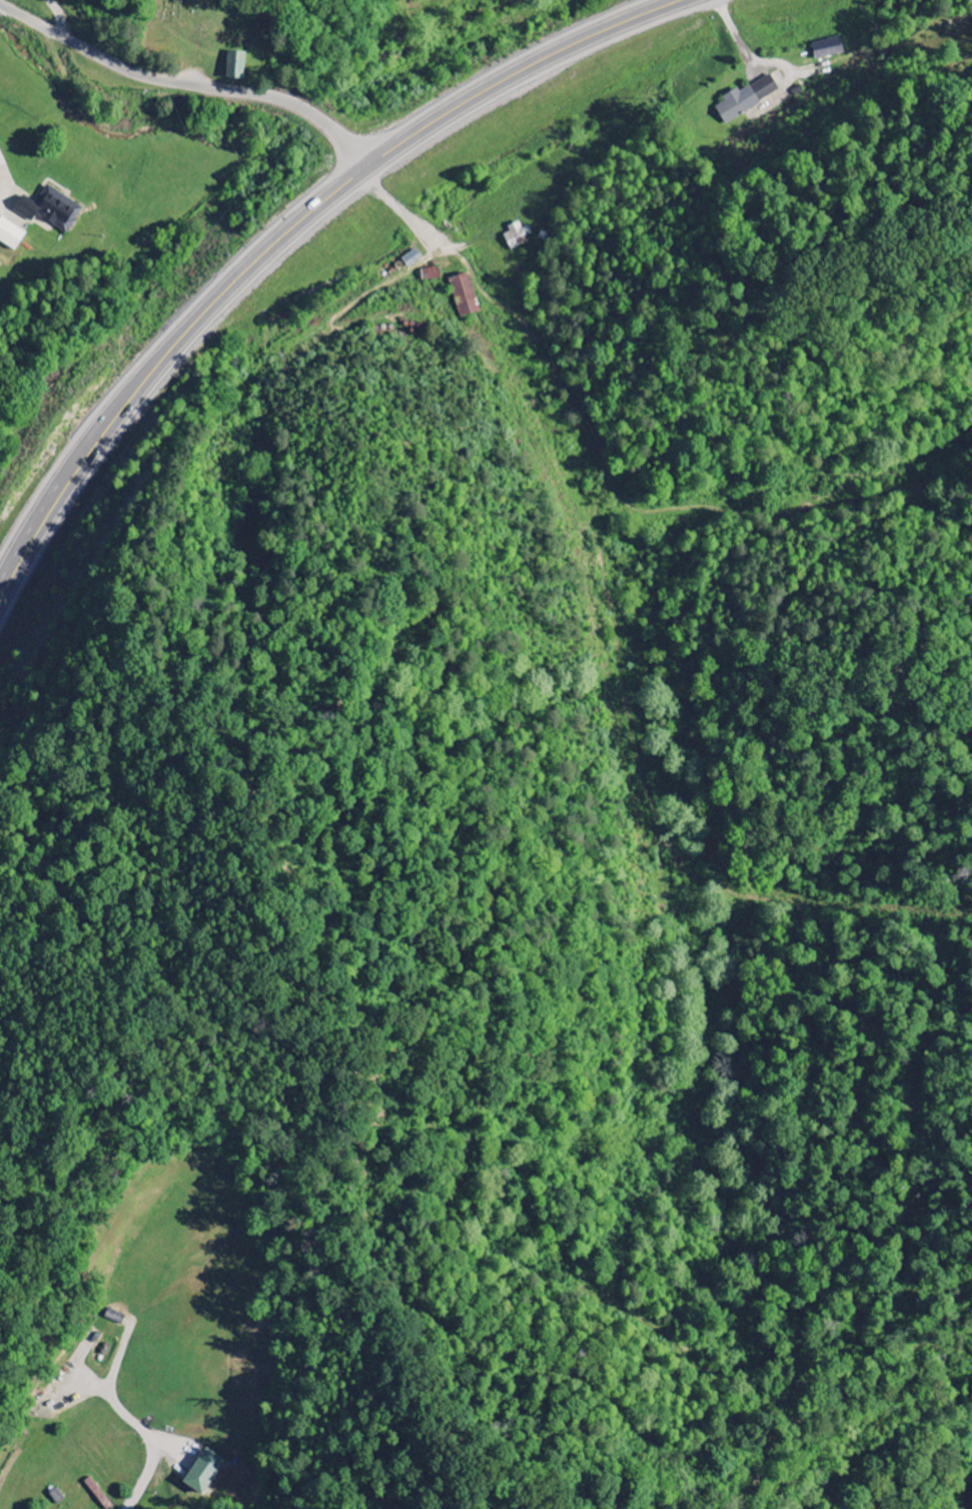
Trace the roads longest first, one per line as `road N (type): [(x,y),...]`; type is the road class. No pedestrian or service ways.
road 1 (trunk): [(0,591),(128,399),(289,229),(458,106),(577,42),(679,0)]
road 2 (secondary): [(0,7),(125,71),(294,105),(368,166)]

